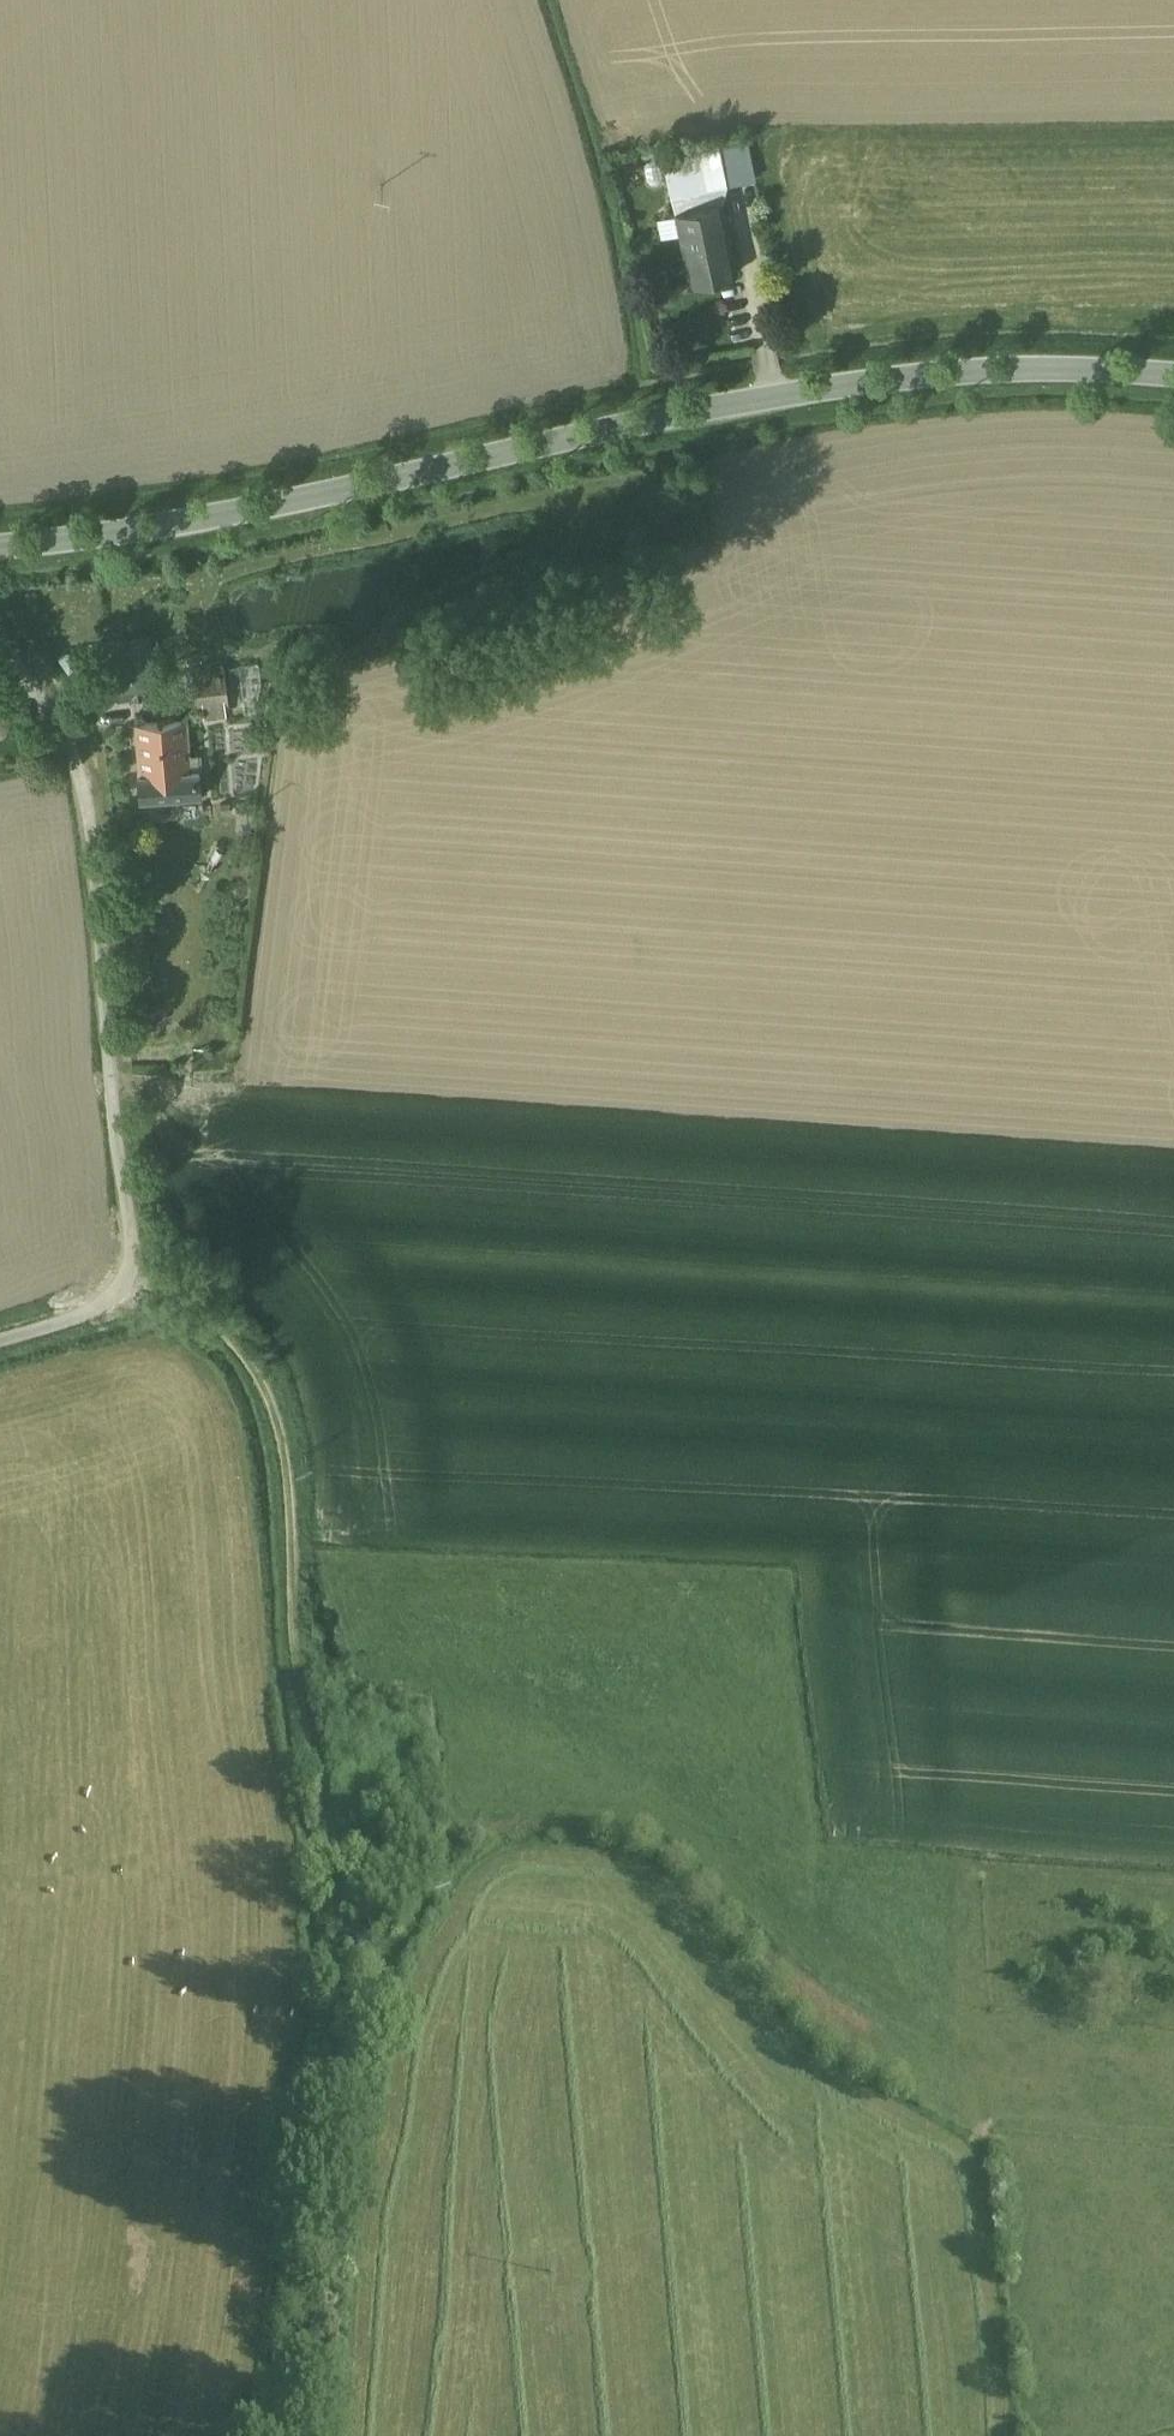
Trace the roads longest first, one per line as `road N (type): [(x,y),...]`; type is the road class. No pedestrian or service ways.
road 1 (track): [(126,1278),(198,1303),(247,1367),(287,1483),(304,1687),(334,1862),(336,1996),(293,2435)]
road 2 (tertiary): [(1173,374),(992,368),(785,397),(594,407),(79,535),(0,544)]
road 3 (residential): [(0,632),(68,740),(85,805),(126,1278),(95,1309),(0,1346)]

